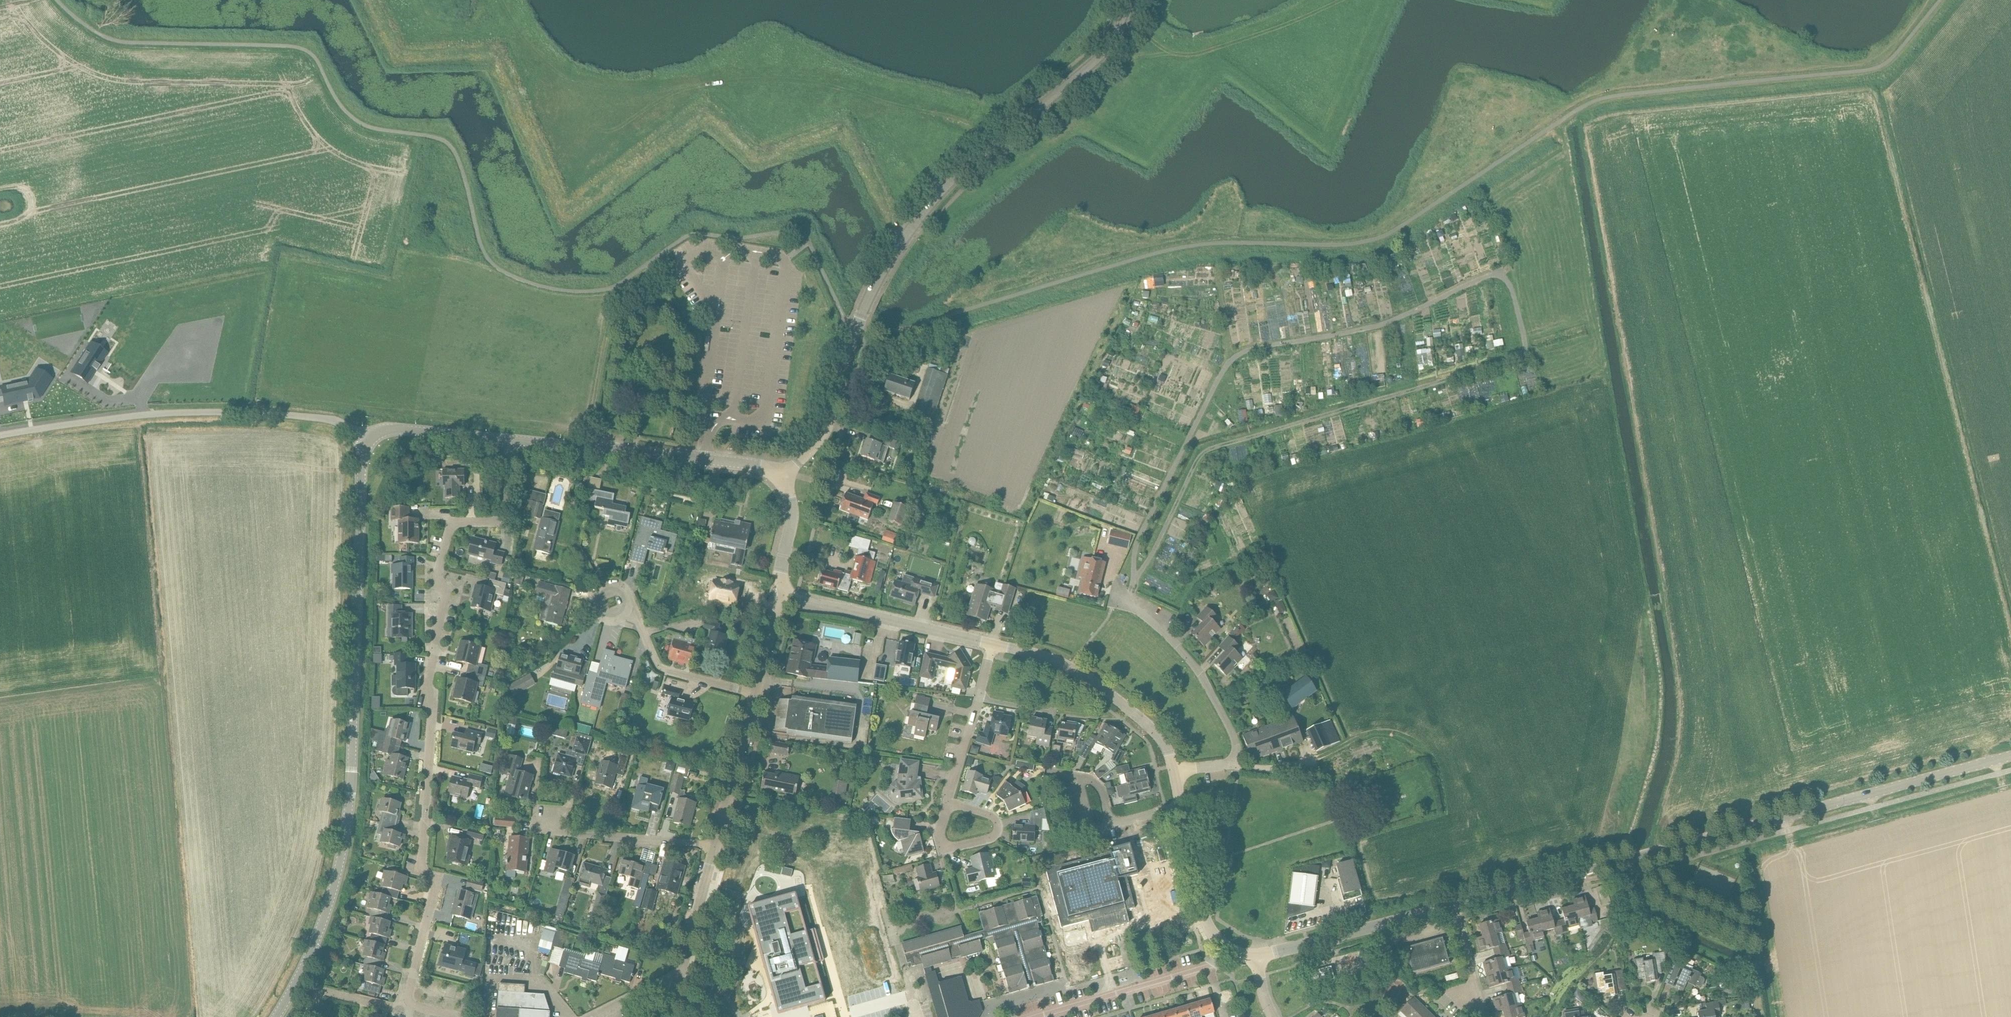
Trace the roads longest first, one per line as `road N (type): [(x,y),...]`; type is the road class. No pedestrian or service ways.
road 1 (residential): [(412,1004),(436,884),(422,868),(428,681),(446,597),(436,577),(453,524),(503,516),(512,439)]
road 2 (tertiary): [(781,477),(827,428),(856,325),(903,238),(965,170),(1107,48),(1130,0)]
road 3 (tertiary): [(276,1016),(312,949),(348,817),(367,441)]
road 4 (tertiary): [(2010,756),(1551,878)]
road 5 (unclassified): [(0,435),(142,414),(263,412),(335,419),(367,441)]
road 6 (tertiary): [(781,477),(750,465),(512,439)]
road 7 (tertiary): [(1175,771),(1153,729),(1088,677),(992,643)]
road 8 (track): [(1134,25),(1171,51),(1197,54),(1342,0)]
road 9 (tertiary): [(992,643),(804,603),(787,592)]
road 10 (residential): [(1034,1016),(1215,964),(1226,947)]
road 11 (tertiary): [(1255,957),(1452,906)]
road 12 (tertiary): [(1226,947),(1204,917),(1175,771)]
road 13 (residential): [(670,1016),(714,844)]
road 14 (residential): [(714,844),(565,832),(552,819)]
road 15 (residential): [(947,803),(992,643)]
road 16 (residential): [(755,693),(663,669),(628,610)]
road 17 (residential): [(714,844),(755,693)]
road 18 (tertiary): [(512,439),(400,429),(367,441)]
road 19 (residential): [(1235,764),(1236,740),(1211,691),(1170,639)]
road 20 (residential): [(412,1004),(399,1009),(318,988),(310,1016)]
road 21 (residential): [(947,803),(991,816),(996,832),(957,847),(940,833)]

